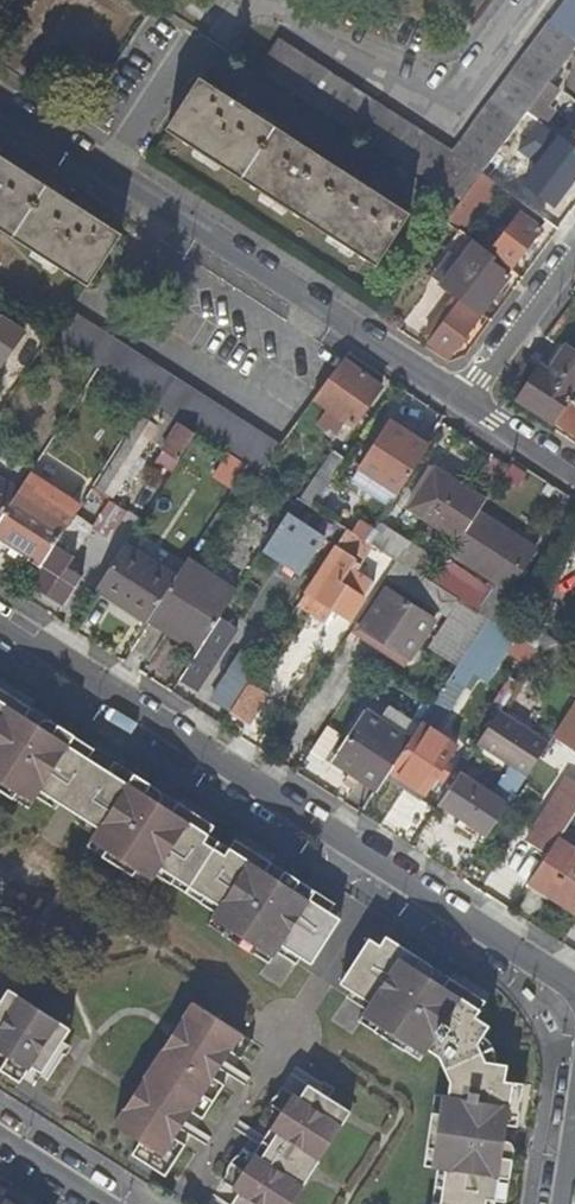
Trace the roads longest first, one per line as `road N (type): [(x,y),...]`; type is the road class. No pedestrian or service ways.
road 1 (residential): [(574,1000),(0,626)]
road 2 (residential): [(450,406),(0,112)]
road 3 (residential): [(574,237),(450,406)]
road 4 (residential): [(574,486),(450,406)]

